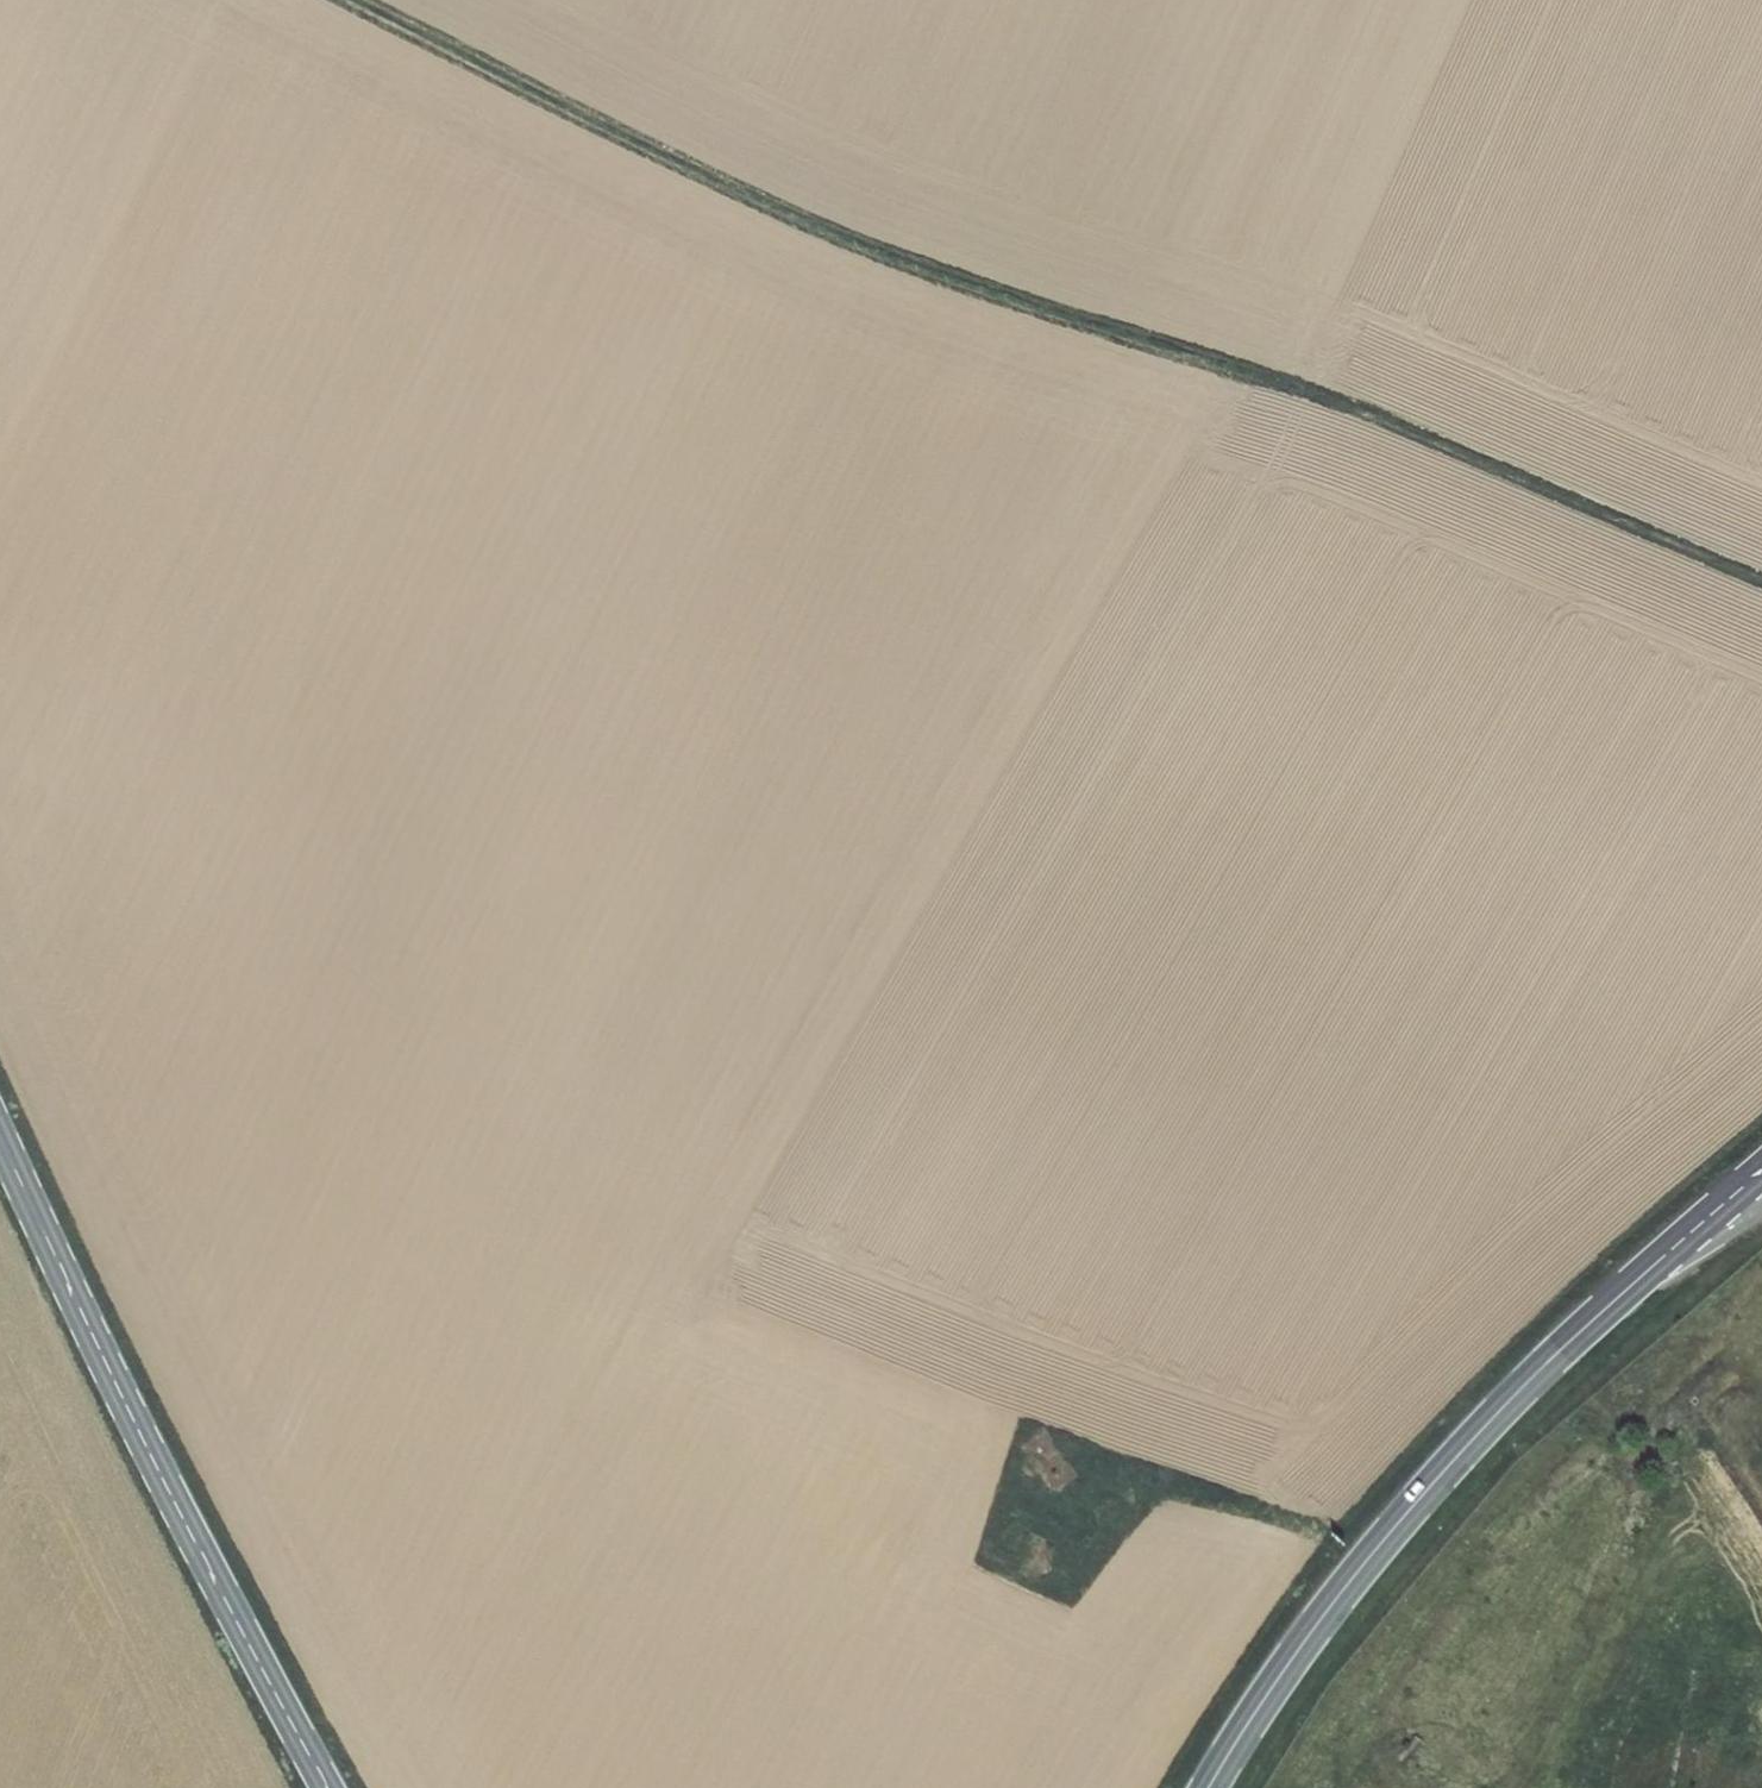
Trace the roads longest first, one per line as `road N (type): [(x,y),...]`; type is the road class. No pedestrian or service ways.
road 1 (secondary): [(1761,1172),(1538,1372),(1458,1456),(1310,1633),(1208,1787)]
road 2 (secondary): [(326,1787),(139,1436),(0,1140)]

